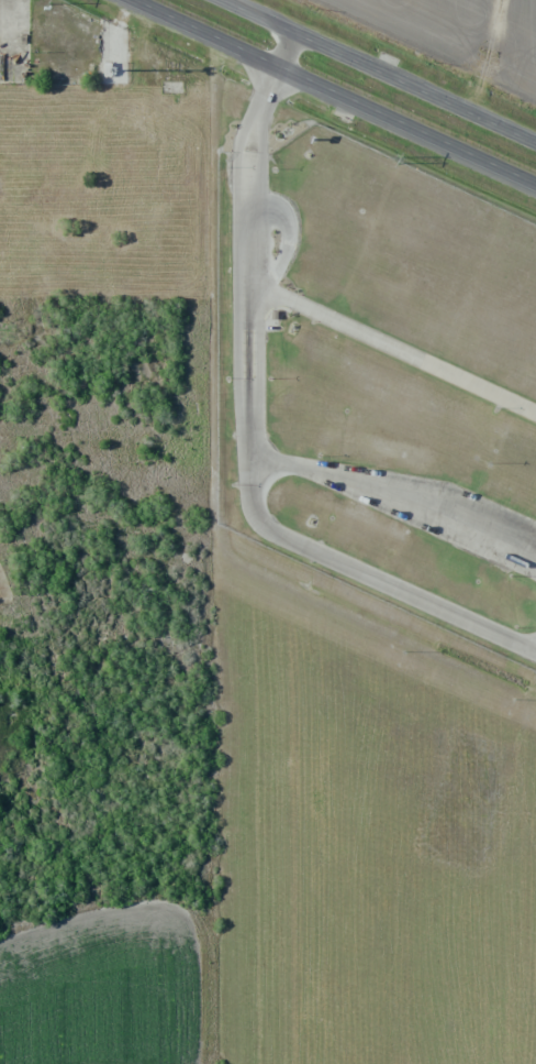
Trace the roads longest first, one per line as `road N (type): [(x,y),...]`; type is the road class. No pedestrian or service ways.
road 1 (secondary): [(137,0),(535,185)]
road 2 (secondary): [(535,142),(227,0)]

